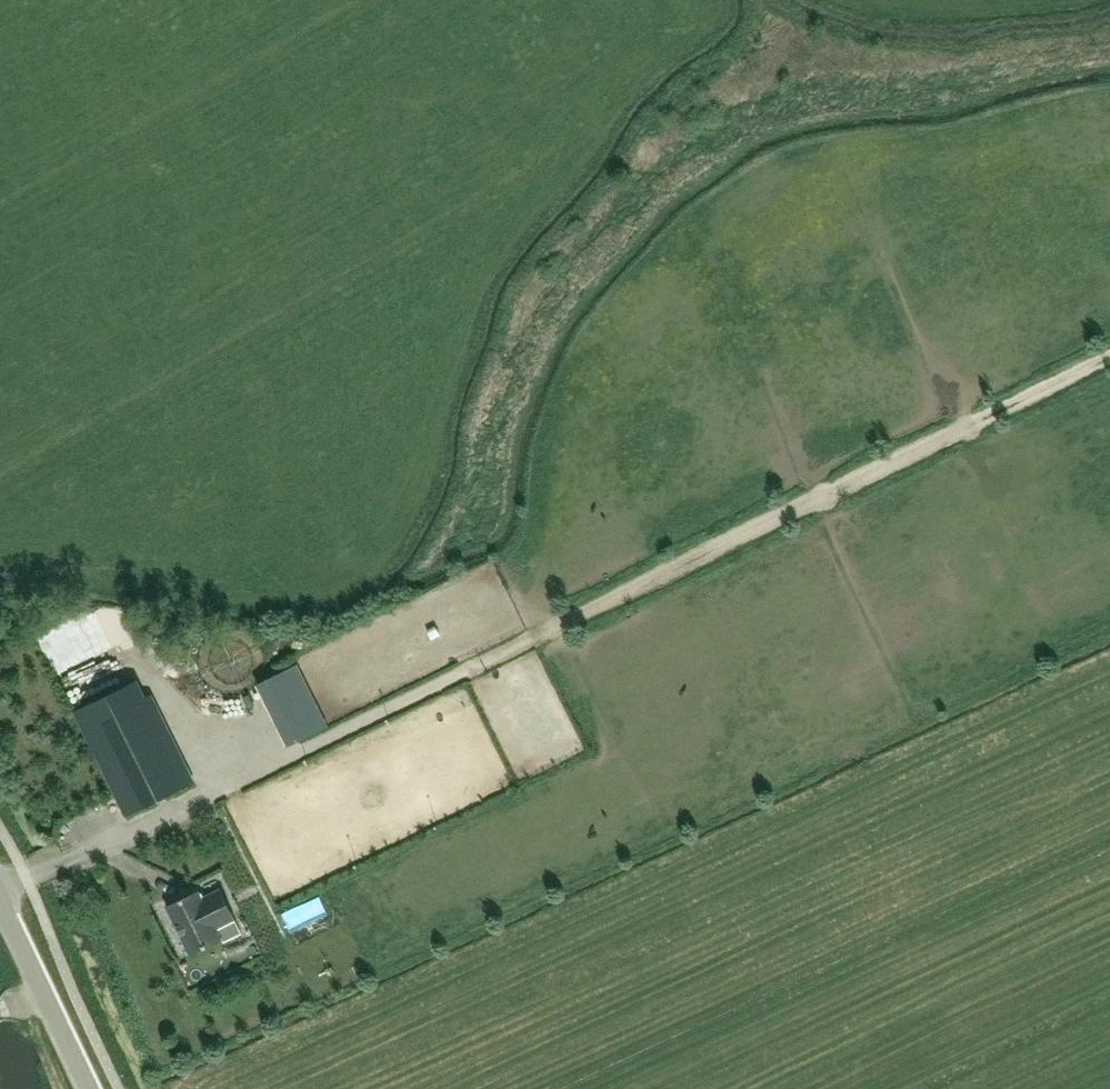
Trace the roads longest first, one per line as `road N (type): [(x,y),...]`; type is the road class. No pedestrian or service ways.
road 1 (unclassified): [(91,1088),(0,898)]

